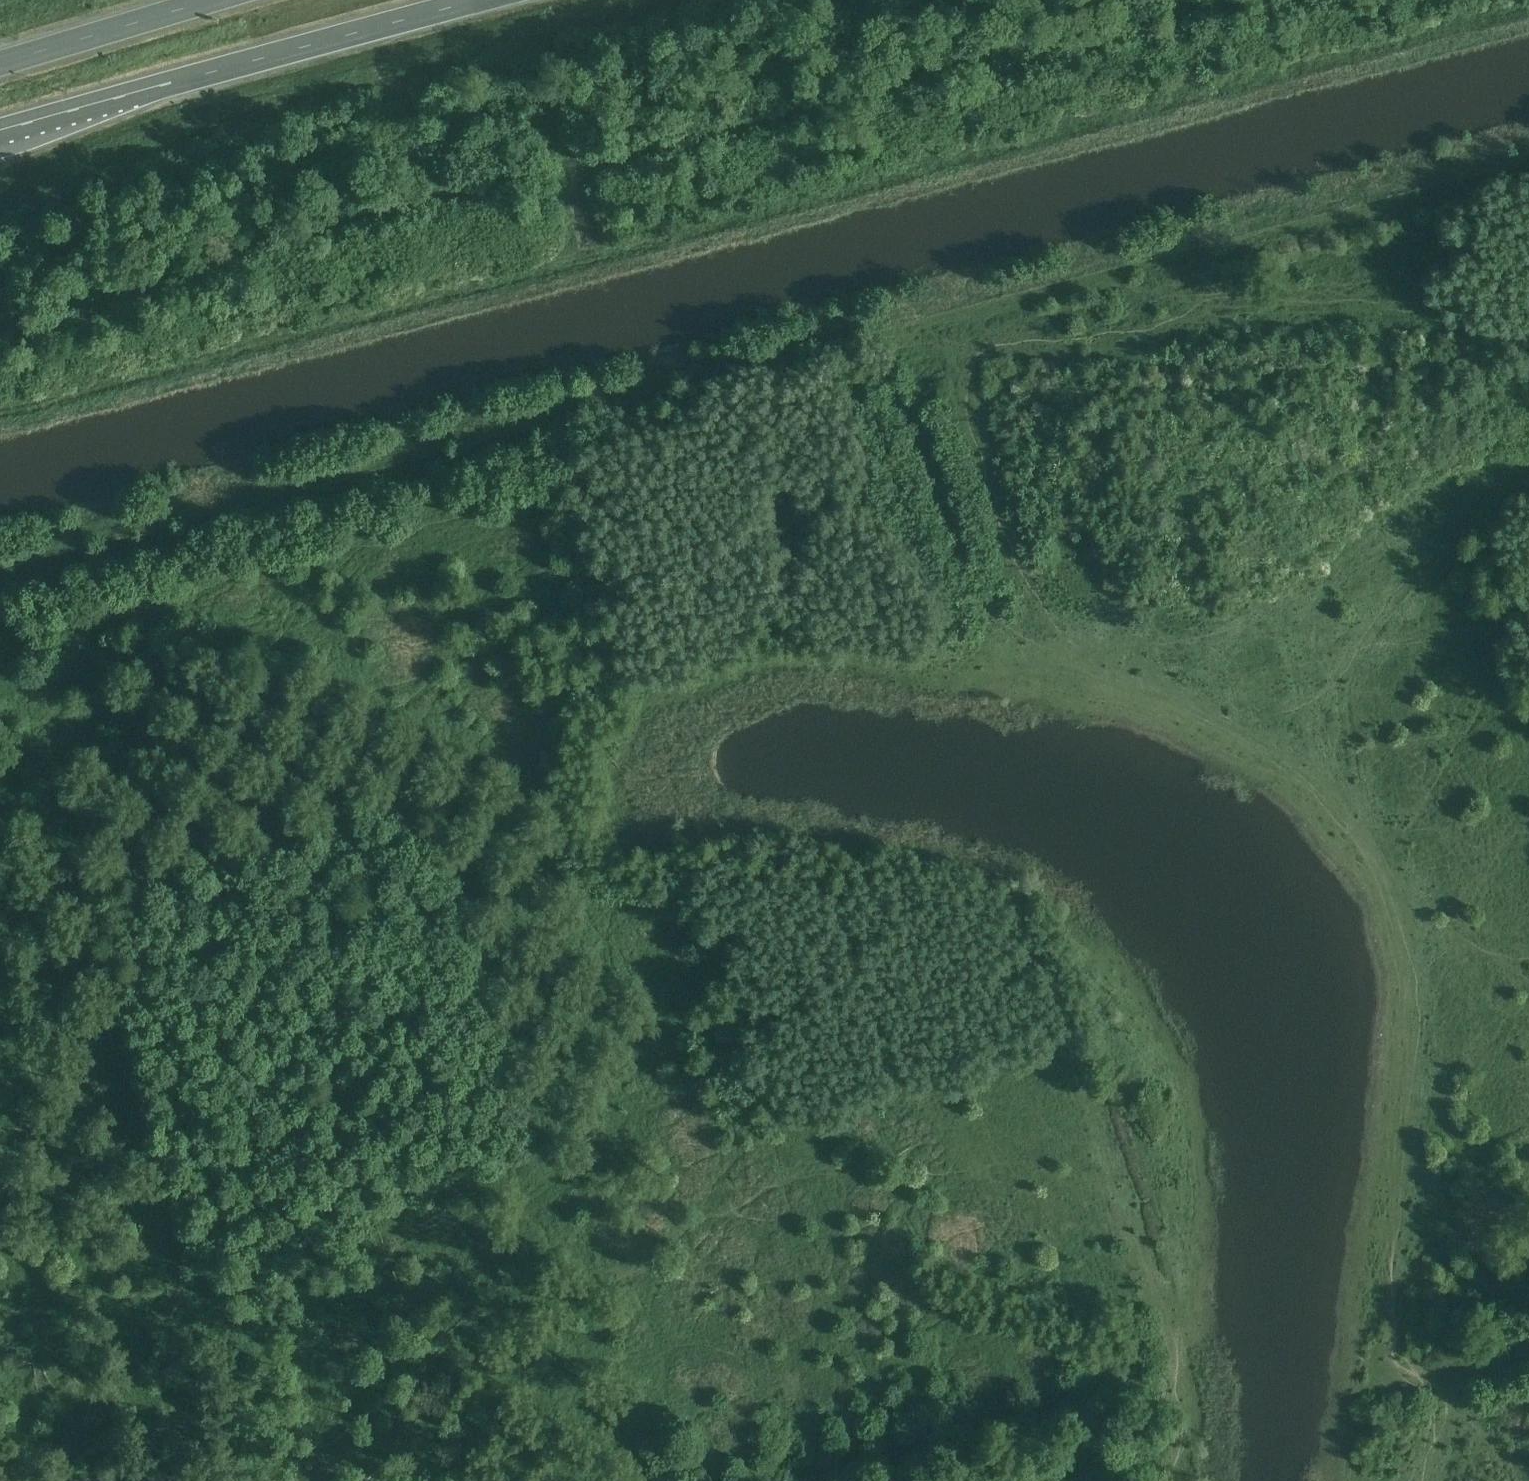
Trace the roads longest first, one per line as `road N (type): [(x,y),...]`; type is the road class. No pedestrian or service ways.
road 1 (track): [(0,564),(874,328)]
road 2 (trunk): [(0,132),(483,0)]
road 3 (trunk): [(224,0),(0,66)]

